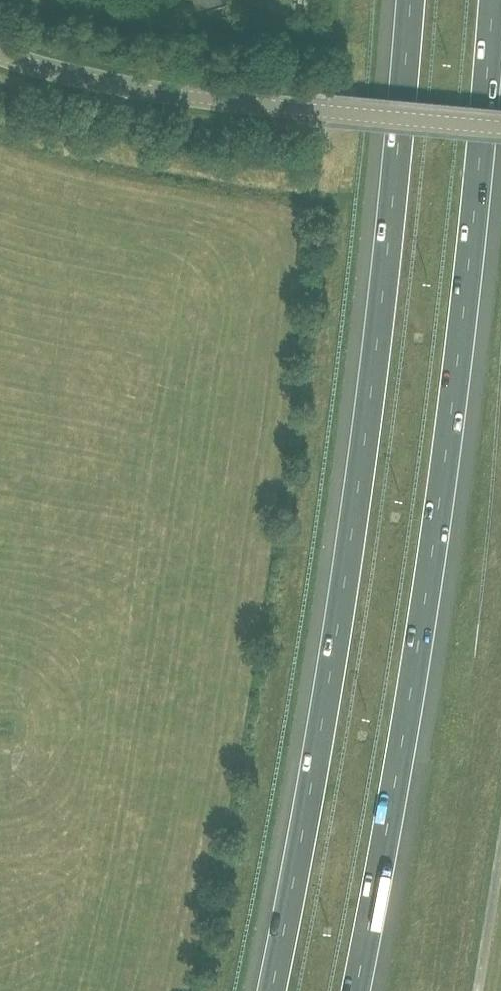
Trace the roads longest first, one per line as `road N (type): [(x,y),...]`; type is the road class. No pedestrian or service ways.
road 1 (motorway): [(409,0),(357,488),(309,811),(270,990)]
road 2 (motorway): [(357,990),(441,515),(495,0)]
road 3 (unclassified): [(500,126),(113,83),(0,54)]

